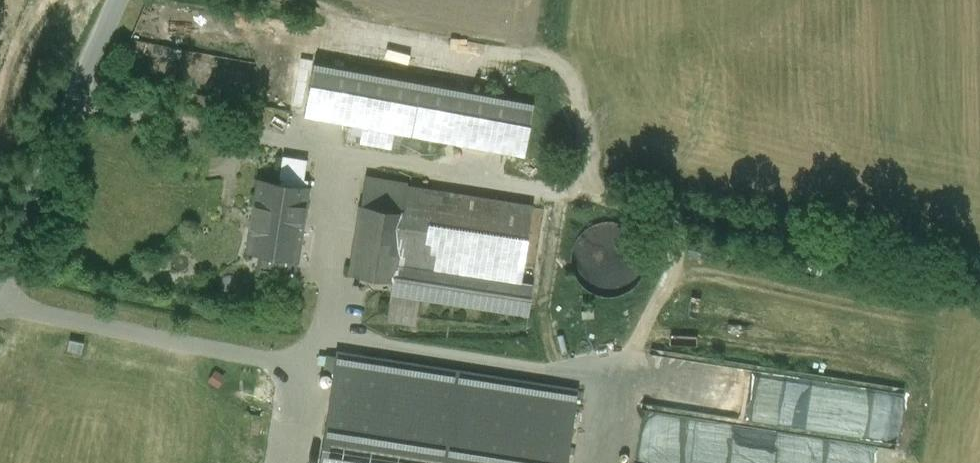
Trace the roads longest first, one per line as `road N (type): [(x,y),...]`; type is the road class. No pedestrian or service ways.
road 1 (track): [(575,192),(979,274)]
road 2 (unclassified): [(0,278),(116,0)]
road 3 (track): [(612,374),(661,293),(675,212)]

